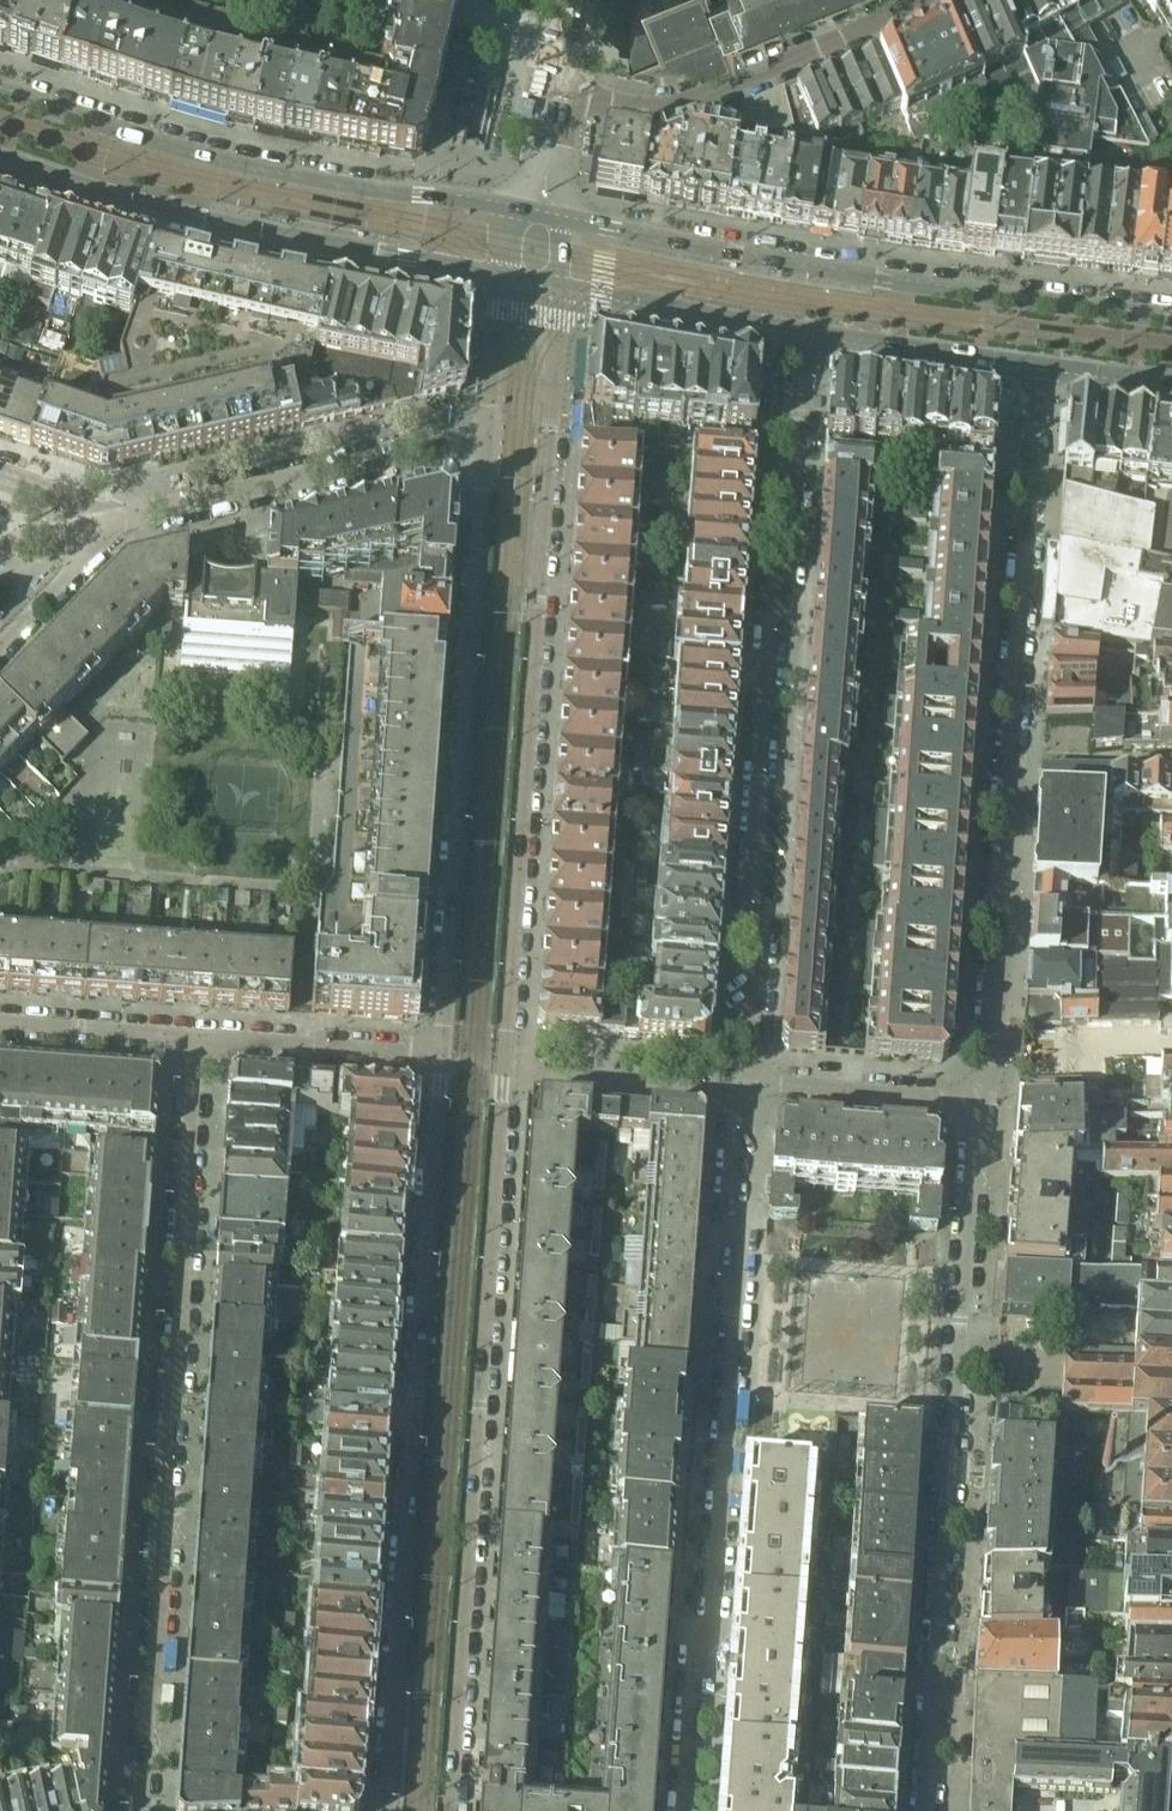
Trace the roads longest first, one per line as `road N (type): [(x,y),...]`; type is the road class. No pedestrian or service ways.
road 1 (residential): [(505,1065),(558,344),(532,279)]
road 2 (residential): [(142,1810),(197,1037)]
road 3 (residential): [(438,1051),(386,1810)]
road 4 (residential): [(804,330),(790,560),(770,608),(749,899),(760,947),(753,1055),(743,1081)]
road 5 (residential): [(447,1810),(505,1065)]
road 6 (residential): [(743,1081),(728,1195),(740,1246),(711,1620),(692,1668),(681,1810)]
road 7 (residential): [(978,1099),(993,1055),(1039,368)]
road 8 (residential): [(924,1810),(978,1099)]
road 9 (tertiary): [(1171,317),(825,272),(539,217)]
road 10 (residential): [(484,441),(438,1051)]
road 11 (tertiary): [(539,217),(230,167),(0,93)]
road 12 (tertiary): [(0,154),(186,215),(532,279)]
road 13 (residential): [(111,520),(484,441)]
road 14 (residential): [(564,92),(622,106),(675,105),(916,0)]
road 15 (tertiary): [(532,279),(804,330)]
road 16 (residential): [(197,1037),(438,1051)]
road 17 (tertiary): [(804,330),(1039,368)]
road 18 (residential): [(743,1081),(978,1099)]
road 19 (residential): [(0,1022),(197,1037)]
road 20 (residential): [(532,279),(496,339),(484,441)]
road 21 (residential): [(111,520),(0,645)]
road 22 (tertiary): [(1039,368),(1171,387)]
road 23 (residential): [(539,217),(564,92)]

